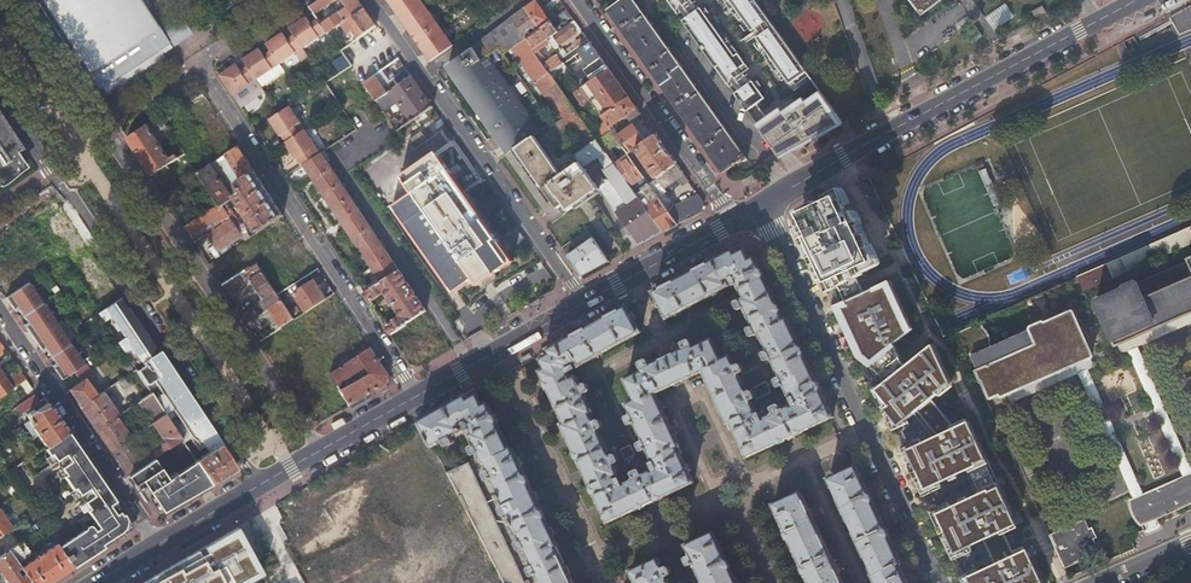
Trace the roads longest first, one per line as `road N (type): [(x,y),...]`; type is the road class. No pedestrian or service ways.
road 1 (residential): [(321,451),(23,0)]
road 2 (residential): [(0,96),(260,486)]
road 3 (residential): [(762,205),(939,582)]
road 4 (residential): [(418,397),(205,71)]
road 5 (secondary): [(762,205),(1101,19)]
road 6 (residential): [(374,0),(584,303)]
road 7 (residential): [(158,544),(0,312)]
road 8 (residential): [(735,221),(572,0)]
road 9 (secondary): [(418,397),(584,303)]
road 10 (secondary): [(584,303),(735,221)]

